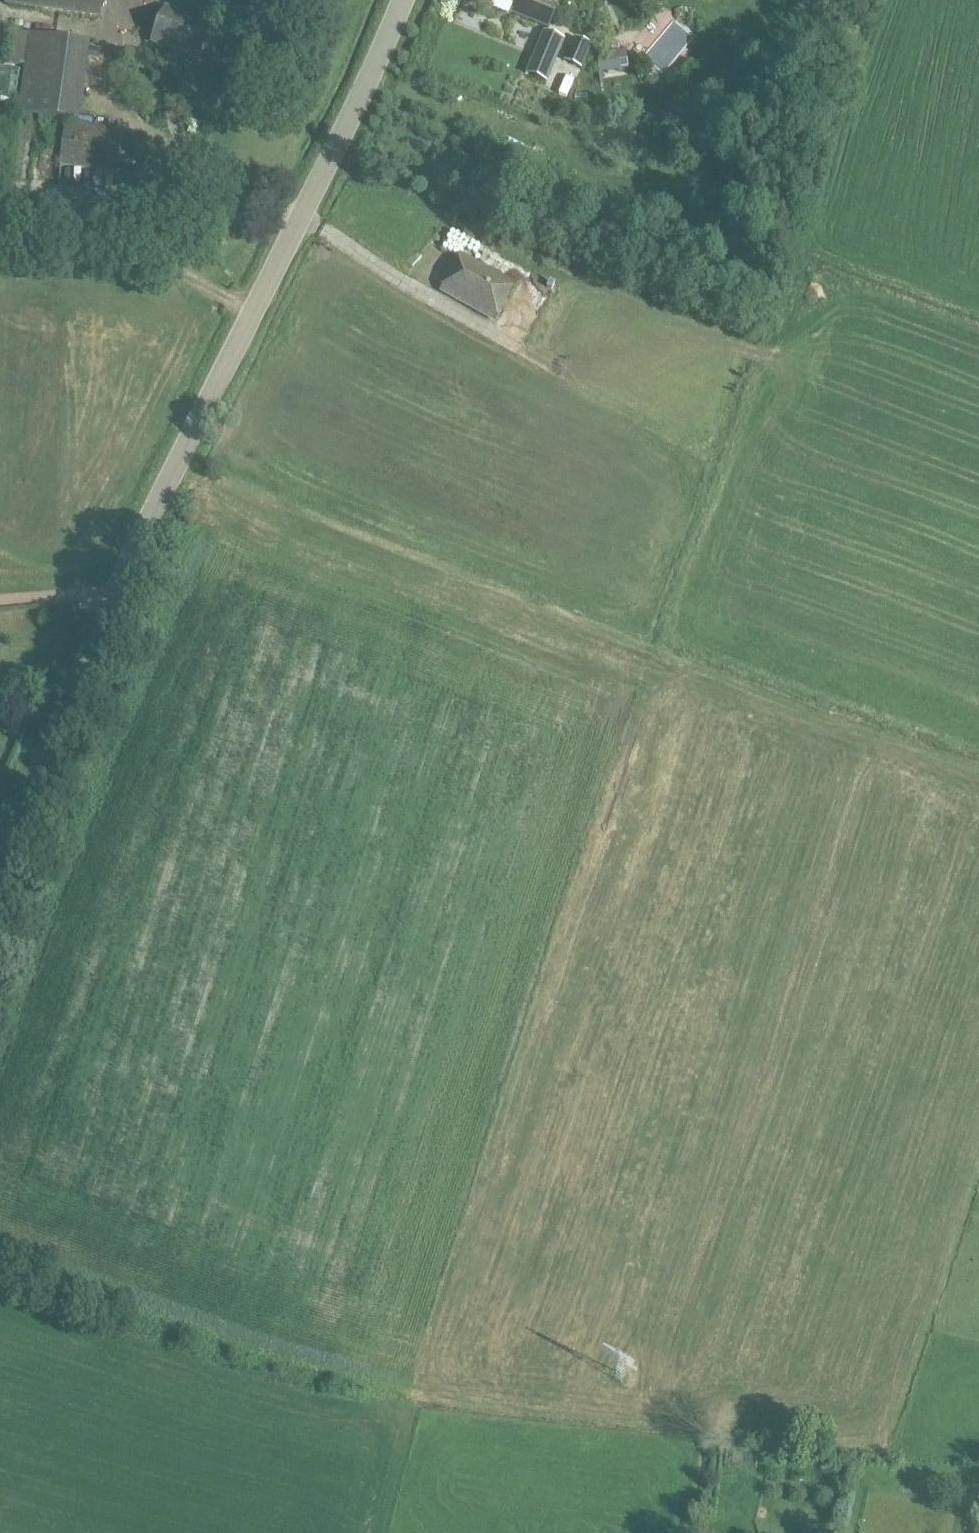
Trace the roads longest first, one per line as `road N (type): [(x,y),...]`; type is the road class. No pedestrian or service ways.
road 1 (tertiary): [(0,866),(112,603),(402,0)]

